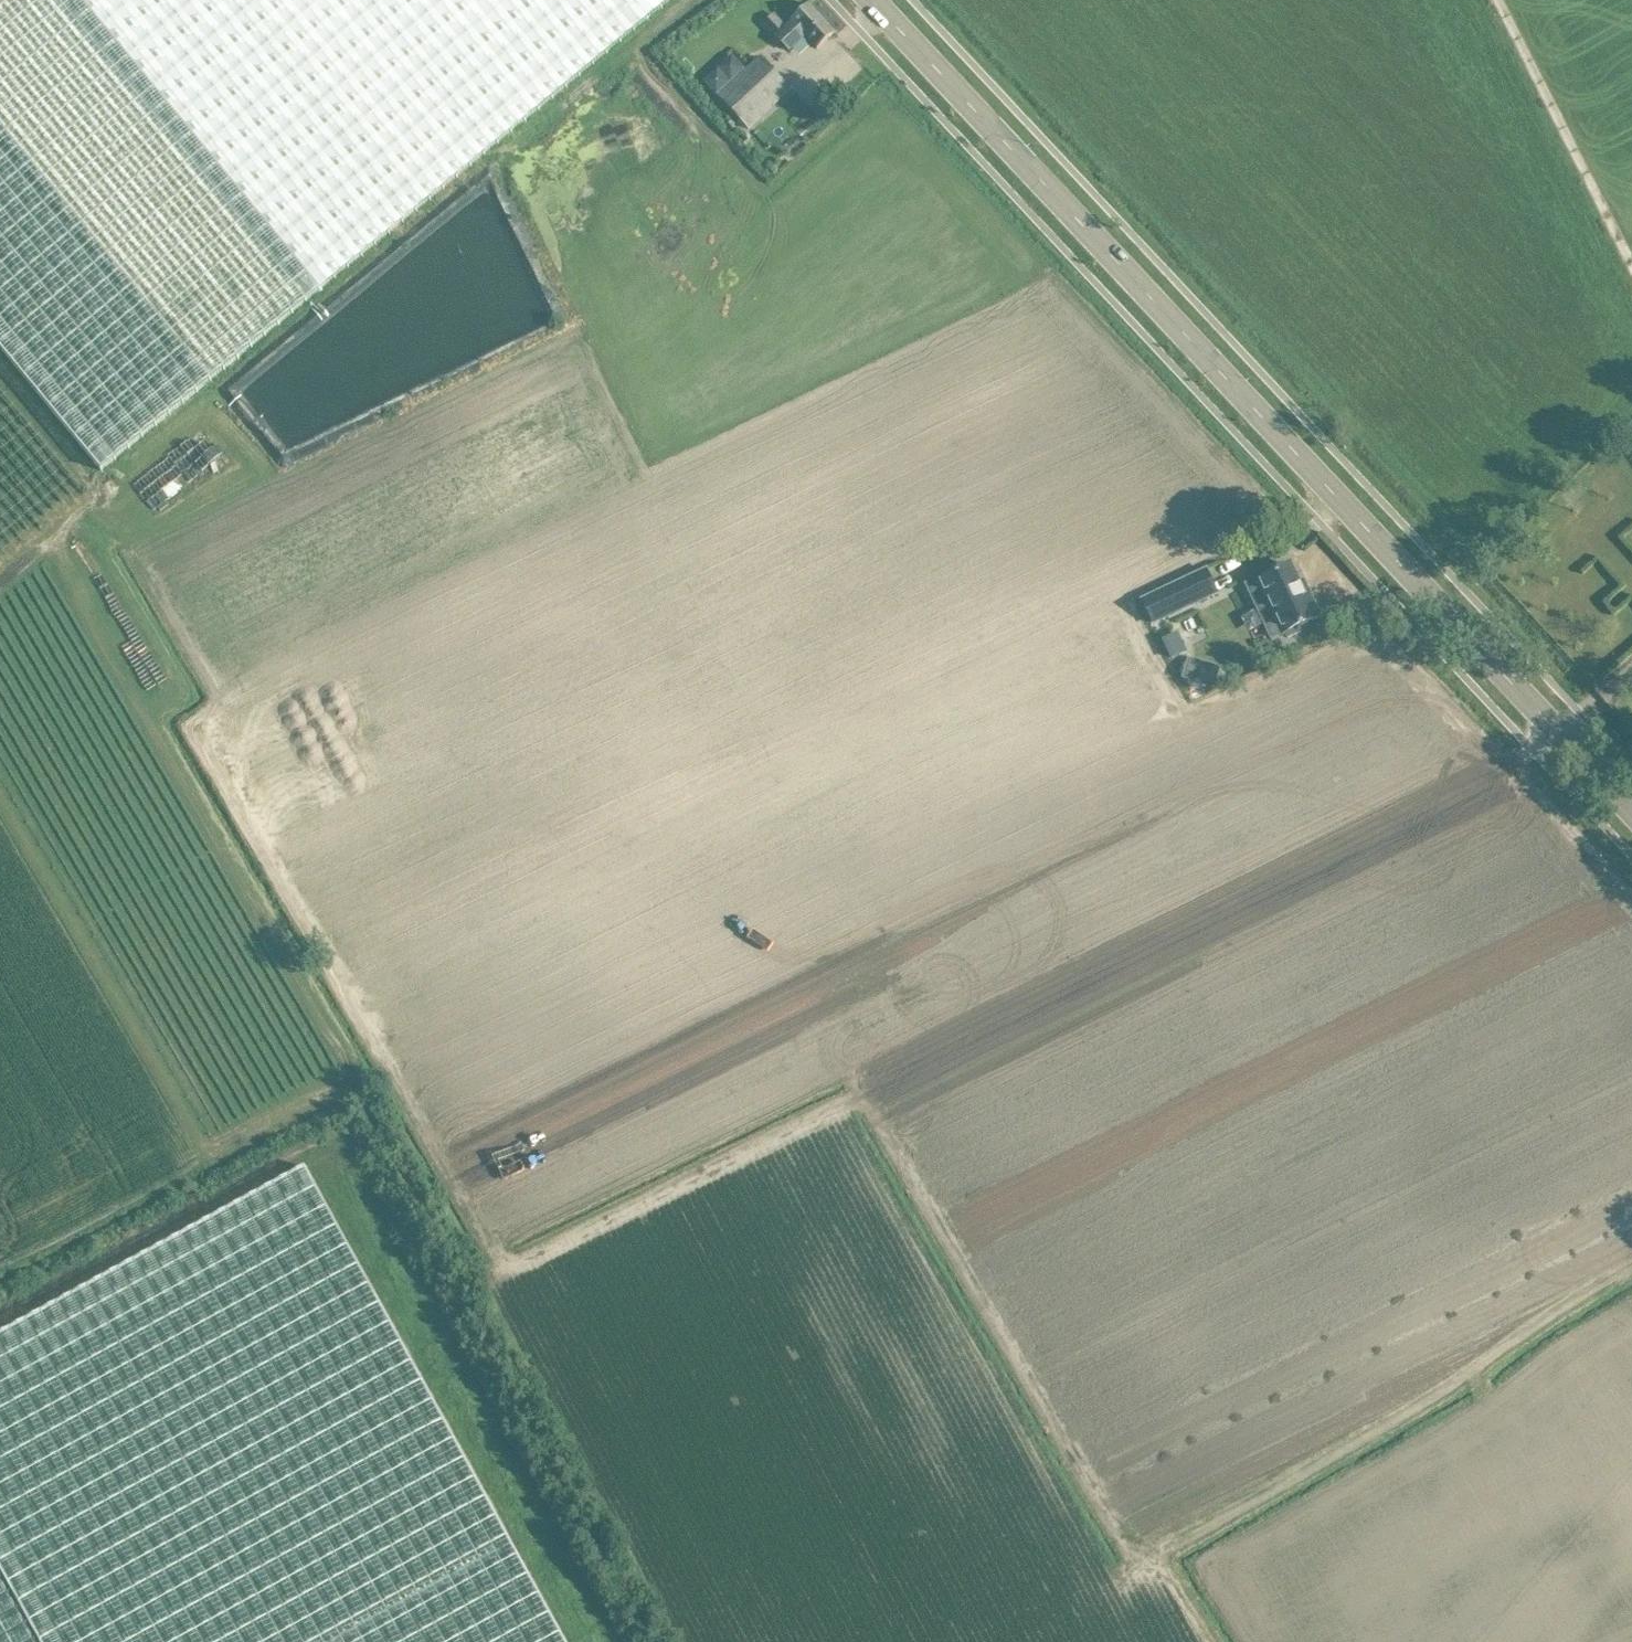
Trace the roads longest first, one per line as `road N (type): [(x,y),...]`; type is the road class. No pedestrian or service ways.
road 1 (secondary): [(1631,811),(873,0)]

